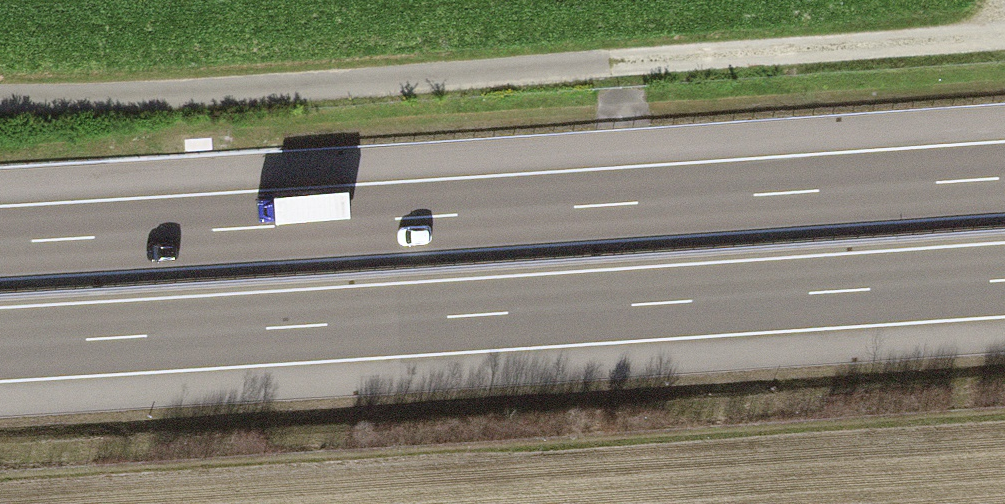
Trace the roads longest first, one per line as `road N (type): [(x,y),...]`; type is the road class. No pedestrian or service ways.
road 1 (motorway): [(0,345),(1004,280)]
road 2 (motorway): [(1004,179),(0,243)]
road 3 (track): [(1004,45),(0,101)]

